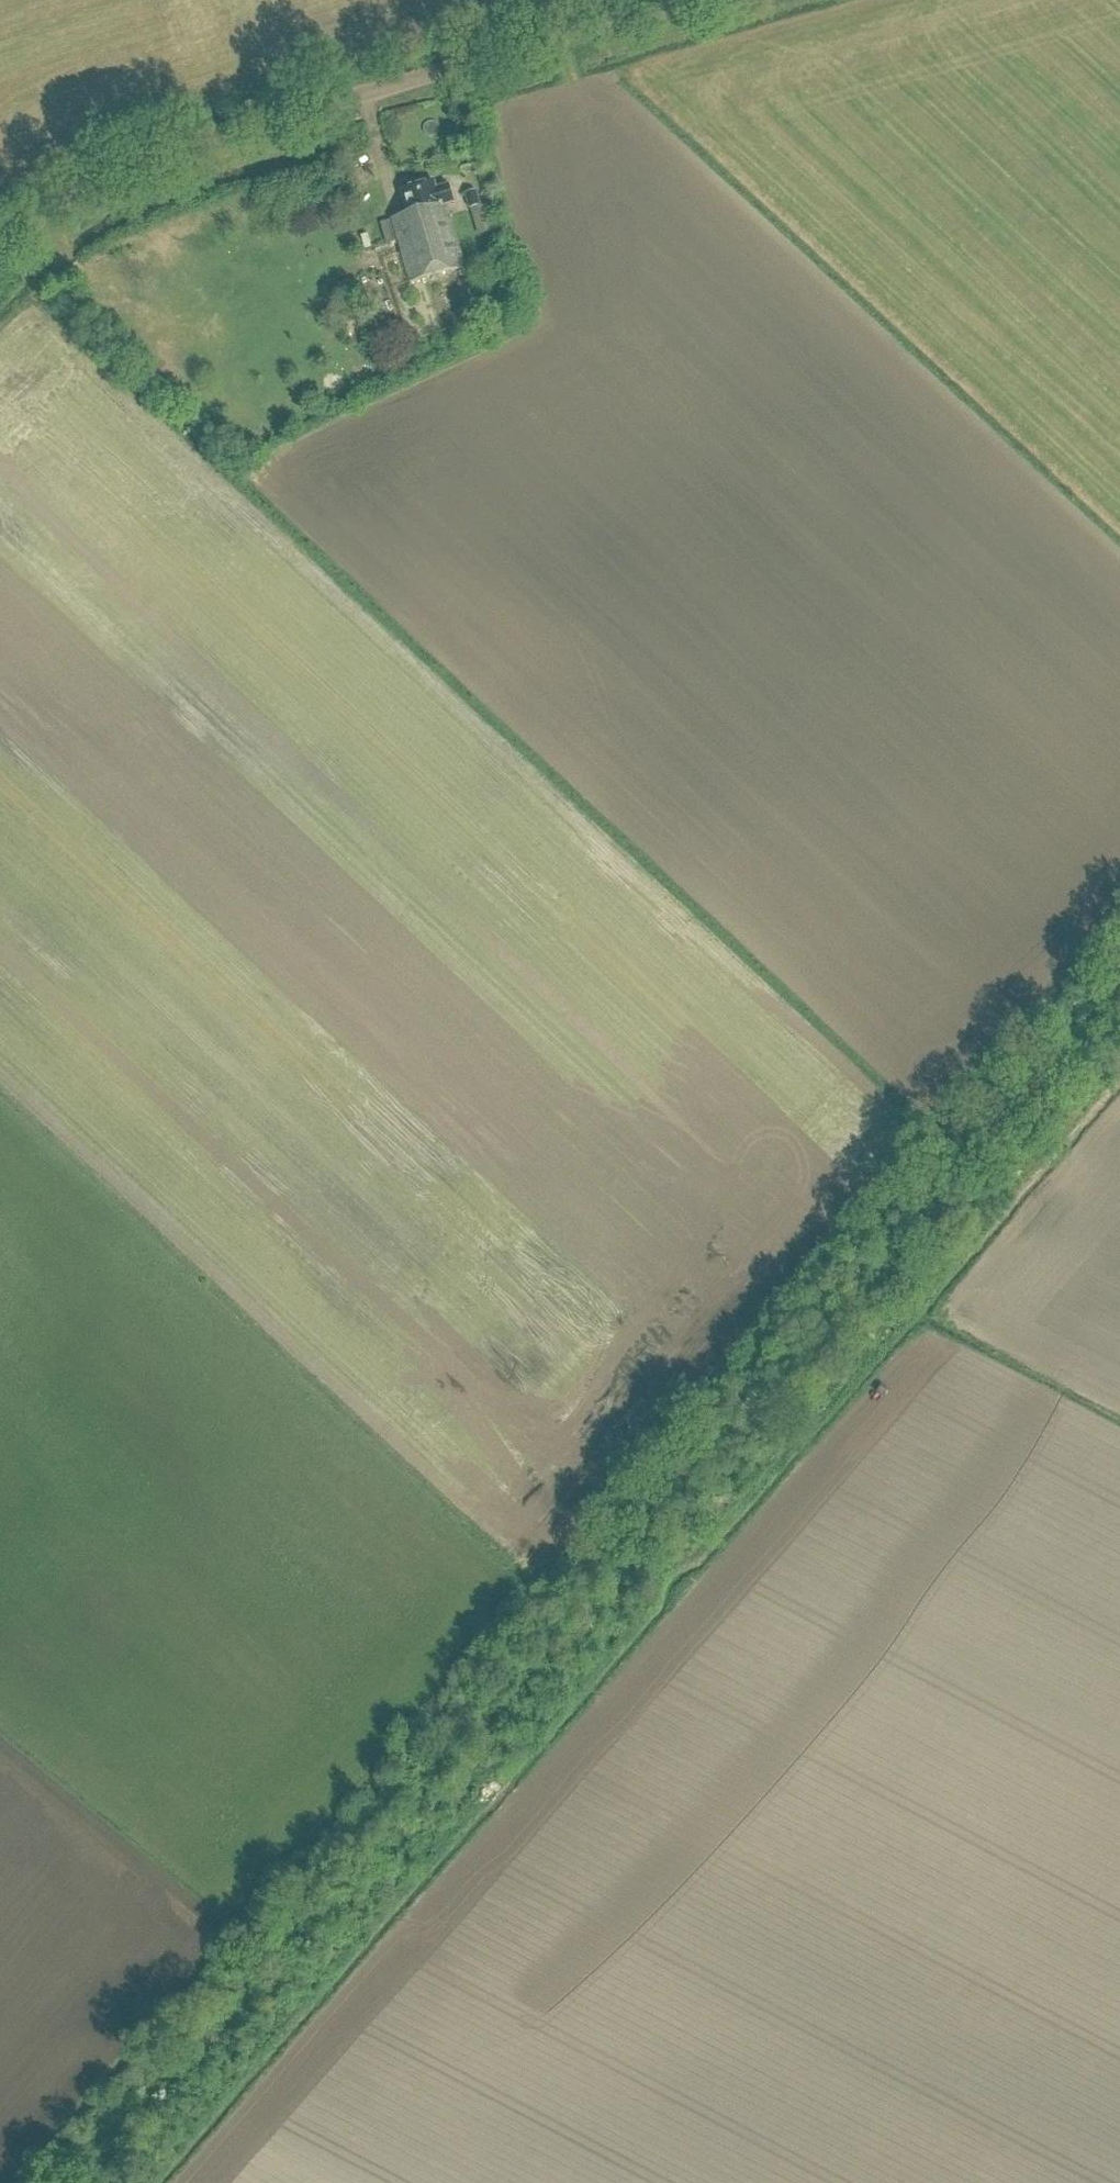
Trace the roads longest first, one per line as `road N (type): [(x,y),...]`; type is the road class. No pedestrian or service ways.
road 1 (tertiary): [(0,257),(59,204),(151,155),(699,0)]

